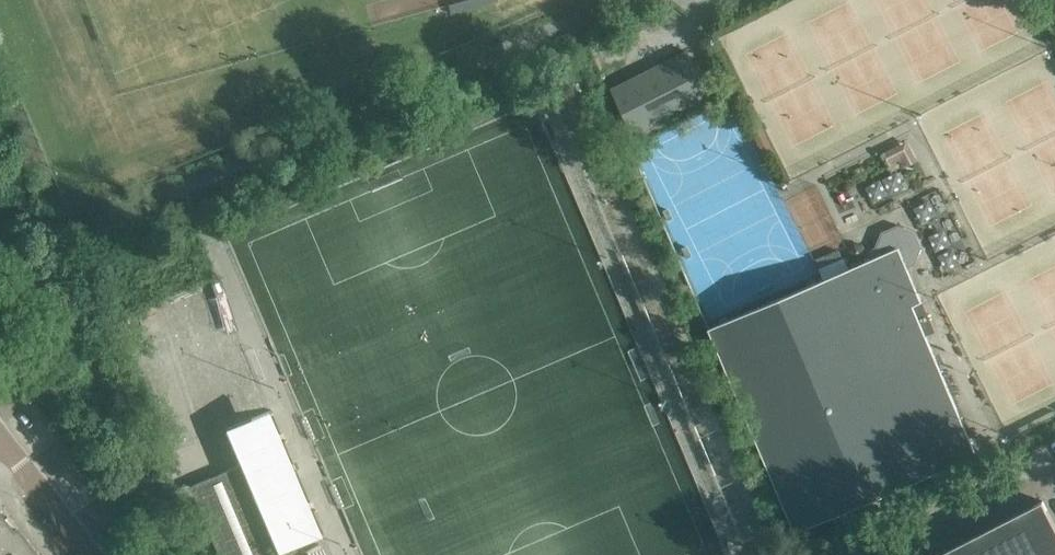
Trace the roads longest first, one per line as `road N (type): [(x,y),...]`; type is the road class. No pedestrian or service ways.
road 1 (residential): [(89,554),(0,441)]

